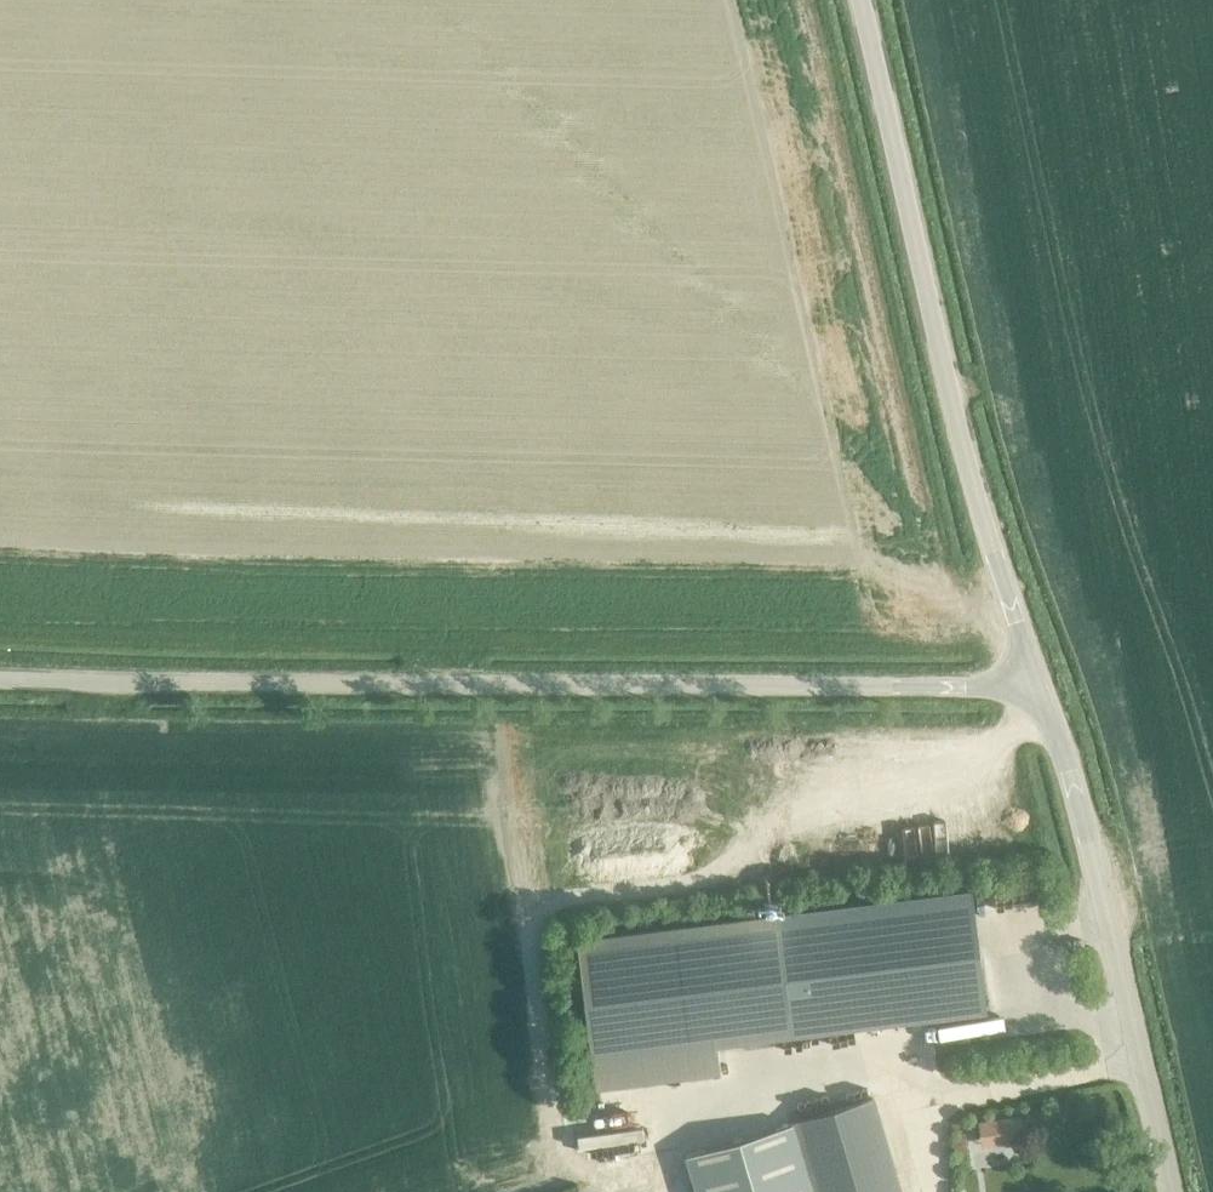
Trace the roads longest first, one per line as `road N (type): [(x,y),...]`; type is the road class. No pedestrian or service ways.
road 1 (unclassified): [(0,677),(1039,689)]
road 2 (tertiary): [(1039,689),(948,385),(863,0)]
road 3 (tertiary): [(1173,1191),(1078,792),(1039,689)]

